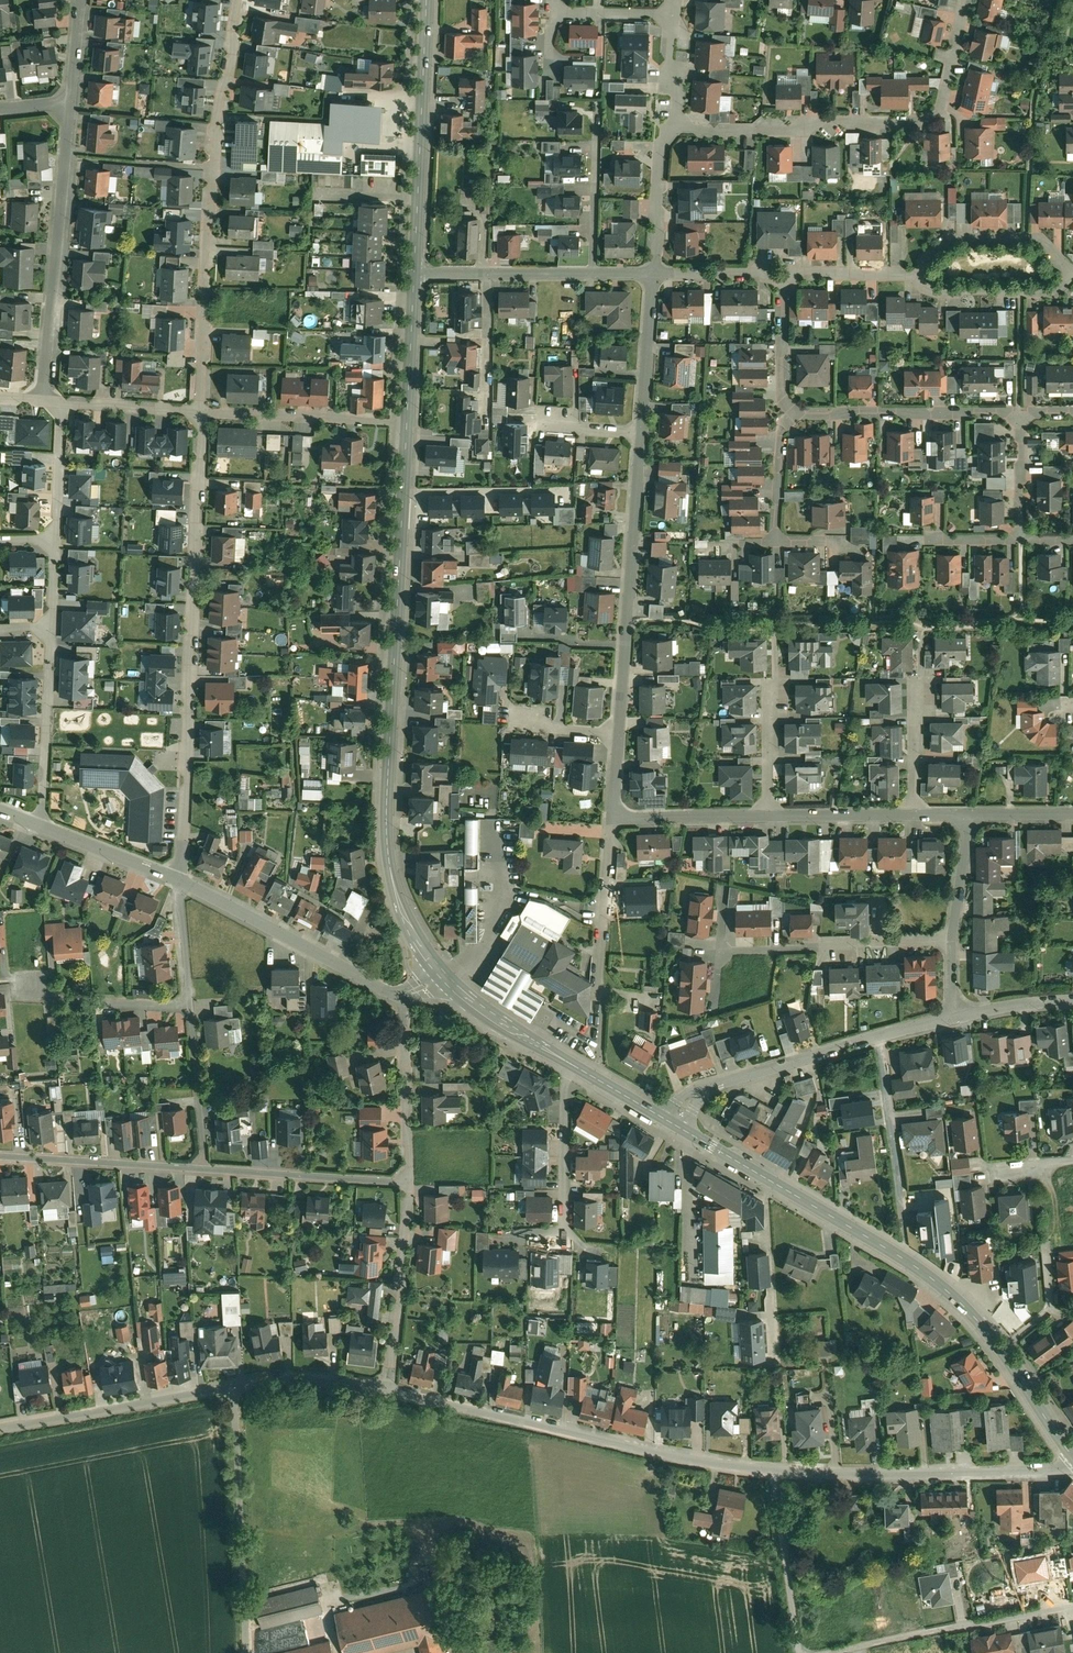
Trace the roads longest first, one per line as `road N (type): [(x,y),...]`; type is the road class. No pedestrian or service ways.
road 1 (residential): [(1072,1461),(1051,1471),(851,1476),(652,1453),(388,1393)]
road 2 (secondary): [(446,980),(402,912),(392,869),(407,423)]
road 3 (secondary): [(1072,1455),(959,1299),(674,1125)]
road 4 (residential): [(203,413),(179,882)]
road 5 (residential): [(239,0),(214,137),(203,413)]
road 6 (residential): [(388,1393),(268,1382),(0,1434)]
road 7 (residential): [(966,0),(943,105),(914,121),(665,131)]
road 8 (residential): [(674,1125),(711,1087),(953,1018)]
road 9 (residential): [(71,103),(44,402)]
road 10 (residential): [(620,731),(643,435)]
road 11 (secondary): [(415,275),(426,0)]
road 12 (residential): [(819,1652),(1072,1601)]
road 13 (residential): [(179,882),(402,998)]
road 14 (residential): [(654,274),(415,275)]
road 15 (residential): [(784,414),(1020,413)]
road 16 (residential): [(722,952),(952,940)]
road 17 (residential): [(388,1393),(407,1184)]
road 18 (residential): [(207,1172),(0,1160)]
road 19 (residential): [(526,1234),(565,1231),(568,1064)]
road 20 (residential): [(203,413),(407,423)]
road 21 (residential): [(407,1184),(207,1172)]
road 22 (residential): [(42,829),(51,629)]
road 23 (residential): [(1072,274),(1041,238),(1026,236),(948,238),(914,275)]
road 24 (residential): [(407,1184),(402,998)]
road 25 (residential): [(914,275),(931,296),(1053,294),(1072,276)]
road 26 (residential): [(599,989),(612,820)]
road 27 (residential): [(189,1007),(207,1172)]
road 28 (residential): [(643,435),(654,274)]
road 29 (residential): [(31,989),(189,1007)]
road 30 (residential): [(768,821),(612,820)]
road 31 (secondary): [(407,423),(415,275)]
road 32 (secondary): [(568,1064),(446,980)]
road 33 (residential): [(42,829),(179,882)]
road 34 (residential): [(913,818),(768,821)]
road 35 (residential): [(654,274),(665,131)]
road 36 (residential): [(62,403),(203,413)]
road 37 (residential): [(784,414),(782,274)]
road 38 (residential): [(56,542),(62,403)]
road 39 (residential): [(914,275),(782,274)]
road 40 (residential): [(768,689),(768,821)]
road 41 (residential): [(915,688),(913,818)]
road 42 (residential): [(776,542),(784,414)]
road 43 (residential): [(1020,413),(1021,541)]
road 44 (residential): [(782,274),(654,274)]
road 45 (residential): [(189,1007),(179,882)]
road 46 (residential): [(952,940),(970,817)]
road 47 (secondary): [(674,1125),(568,1064)]
road 48 (residential): [(953,1018),(1072,1002)]

